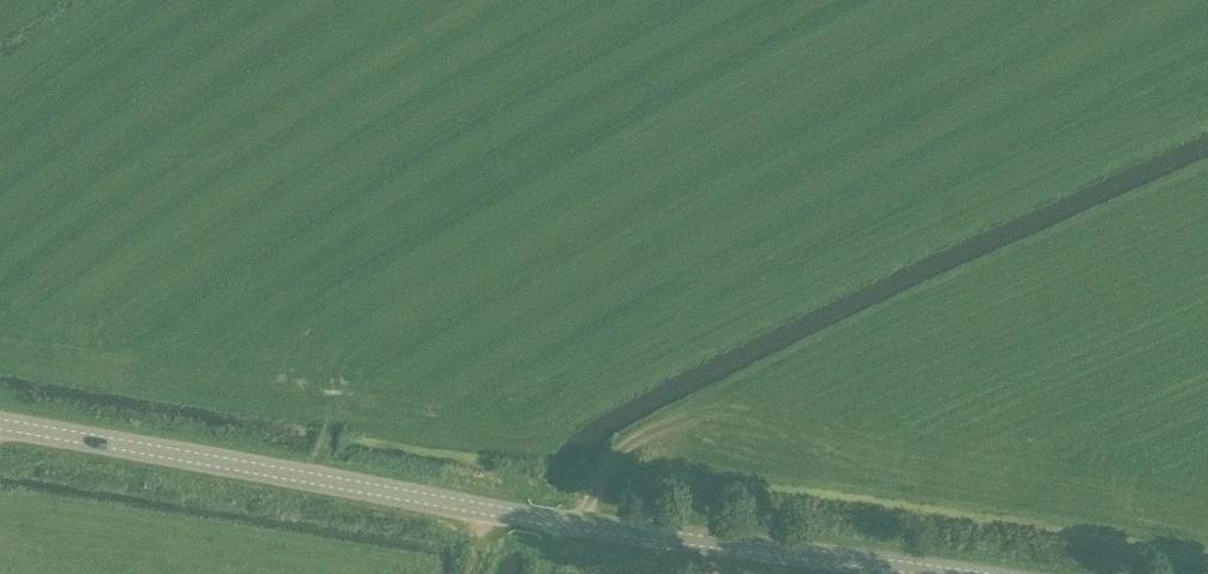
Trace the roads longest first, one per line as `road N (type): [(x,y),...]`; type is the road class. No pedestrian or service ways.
road 1 (unclassified): [(939,573),(588,527),(0,421)]

